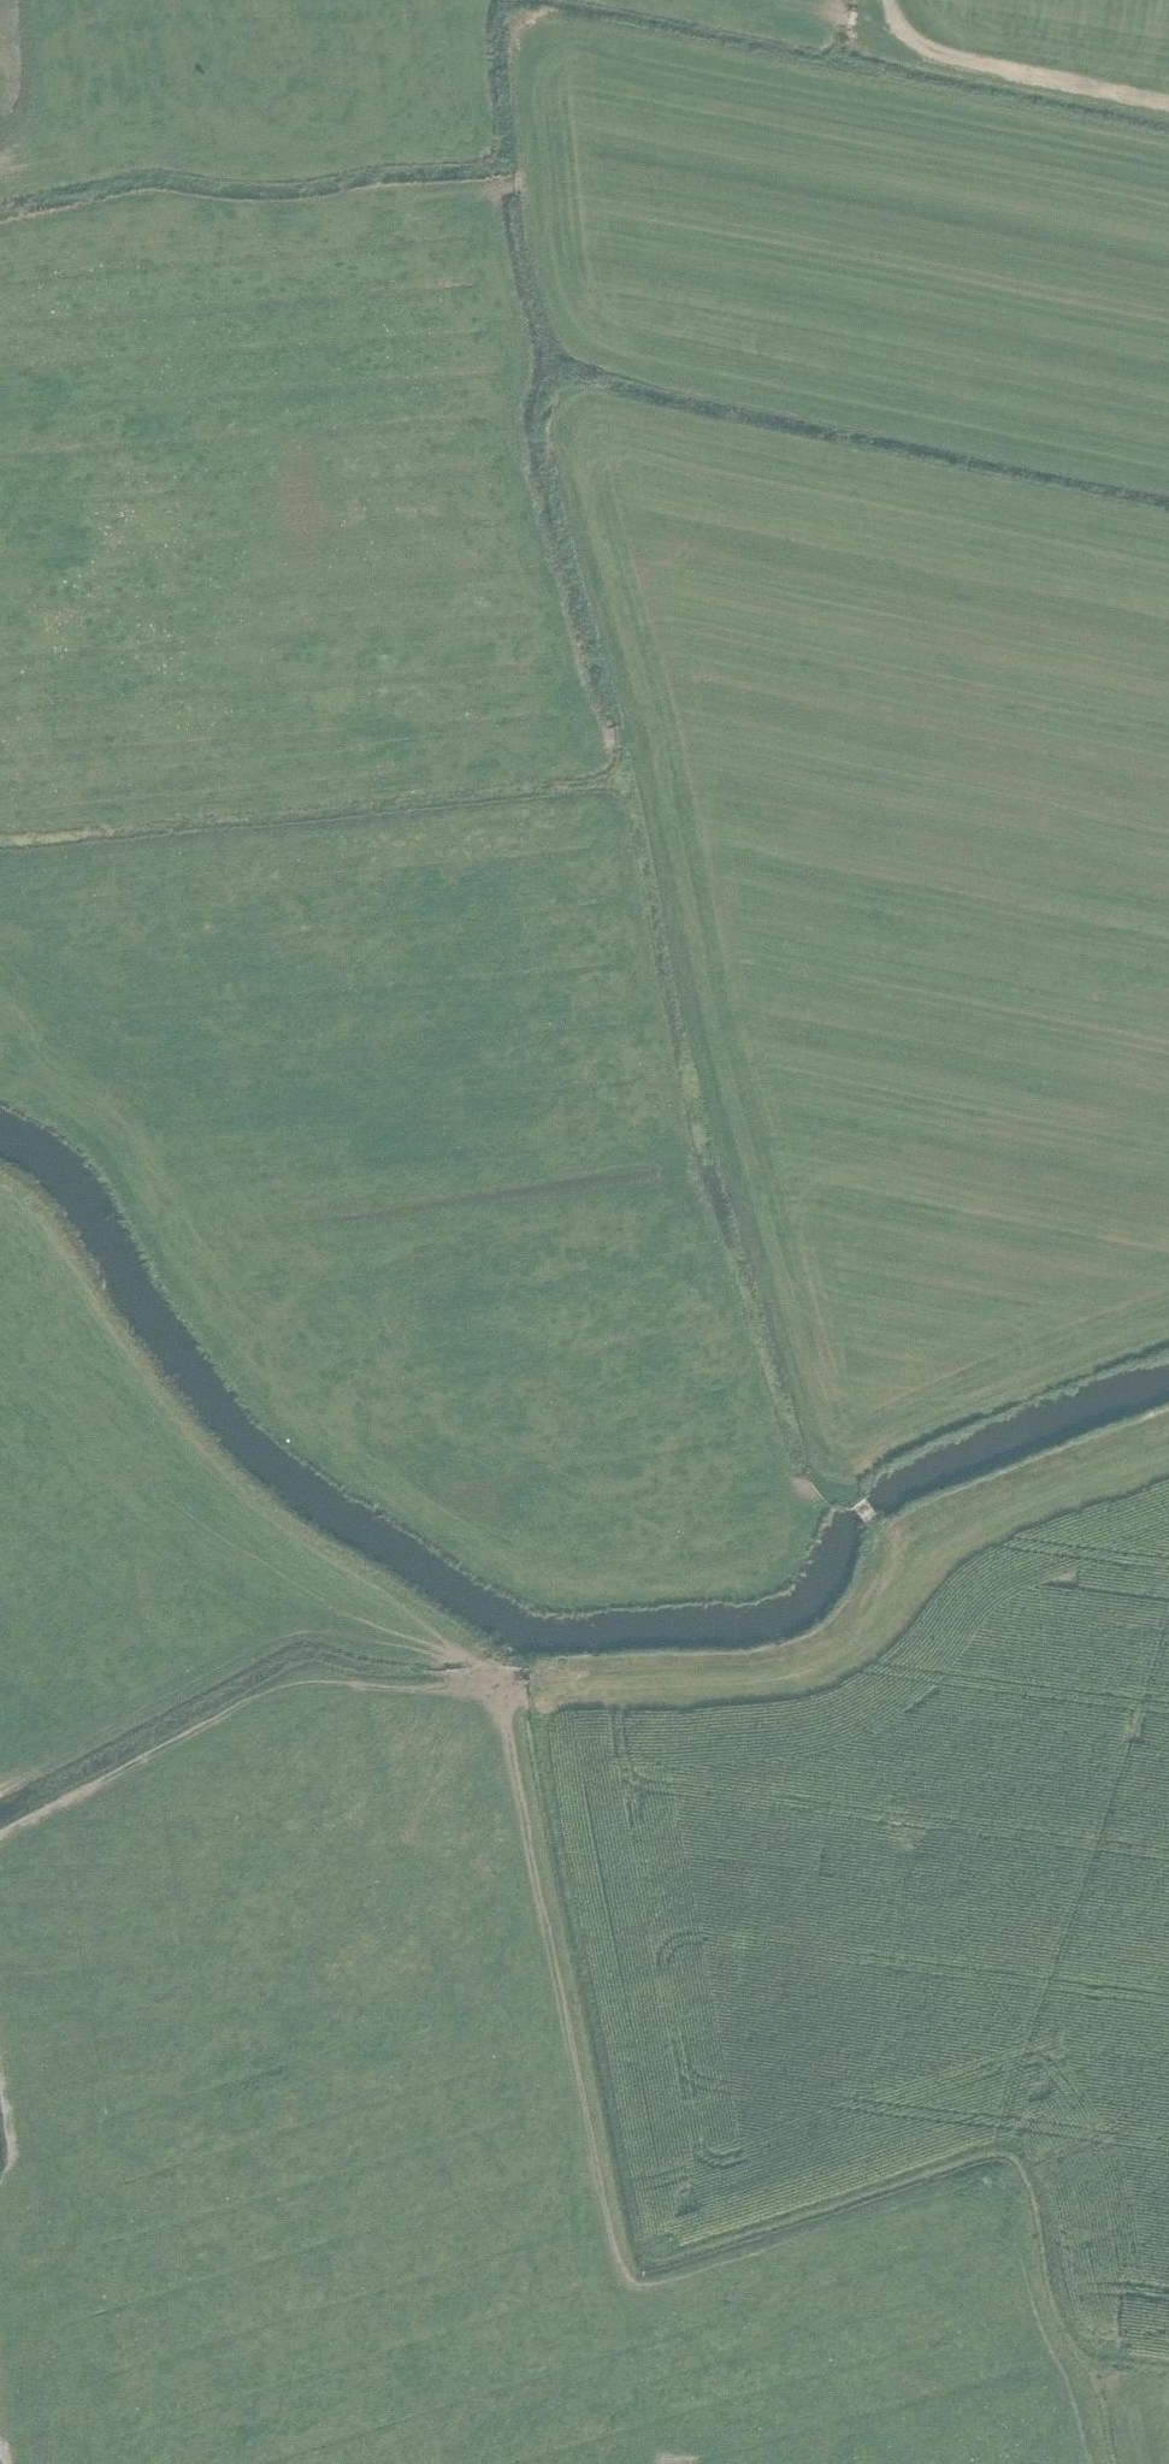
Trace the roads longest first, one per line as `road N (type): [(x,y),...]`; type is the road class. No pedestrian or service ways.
road 1 (track): [(1168,104),(961,61),(919,41),(893,0)]

